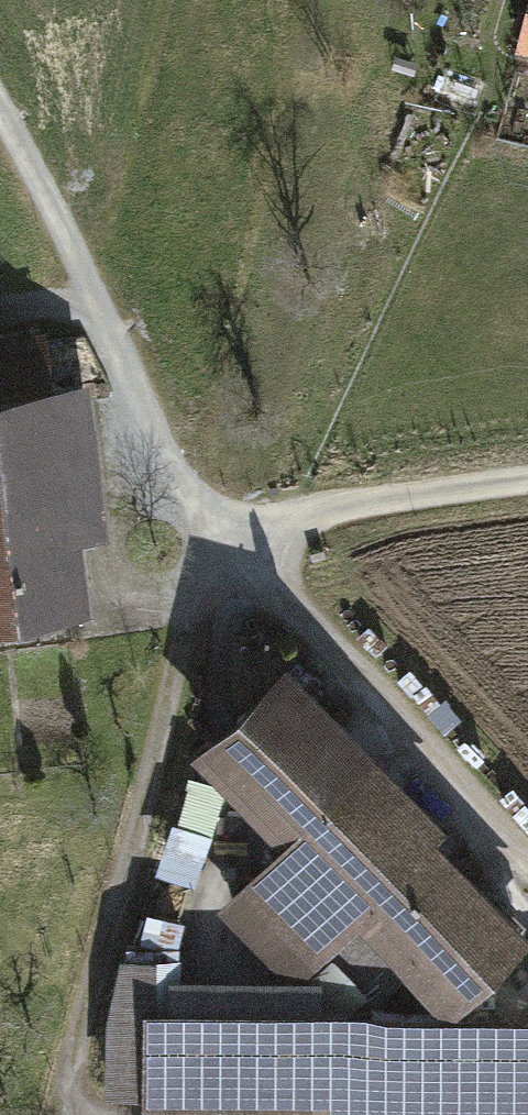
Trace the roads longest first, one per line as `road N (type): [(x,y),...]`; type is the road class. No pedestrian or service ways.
road 1 (track): [(0,111),(220,551),(527,852)]
road 2 (track): [(220,551),(325,509),(527,477)]

